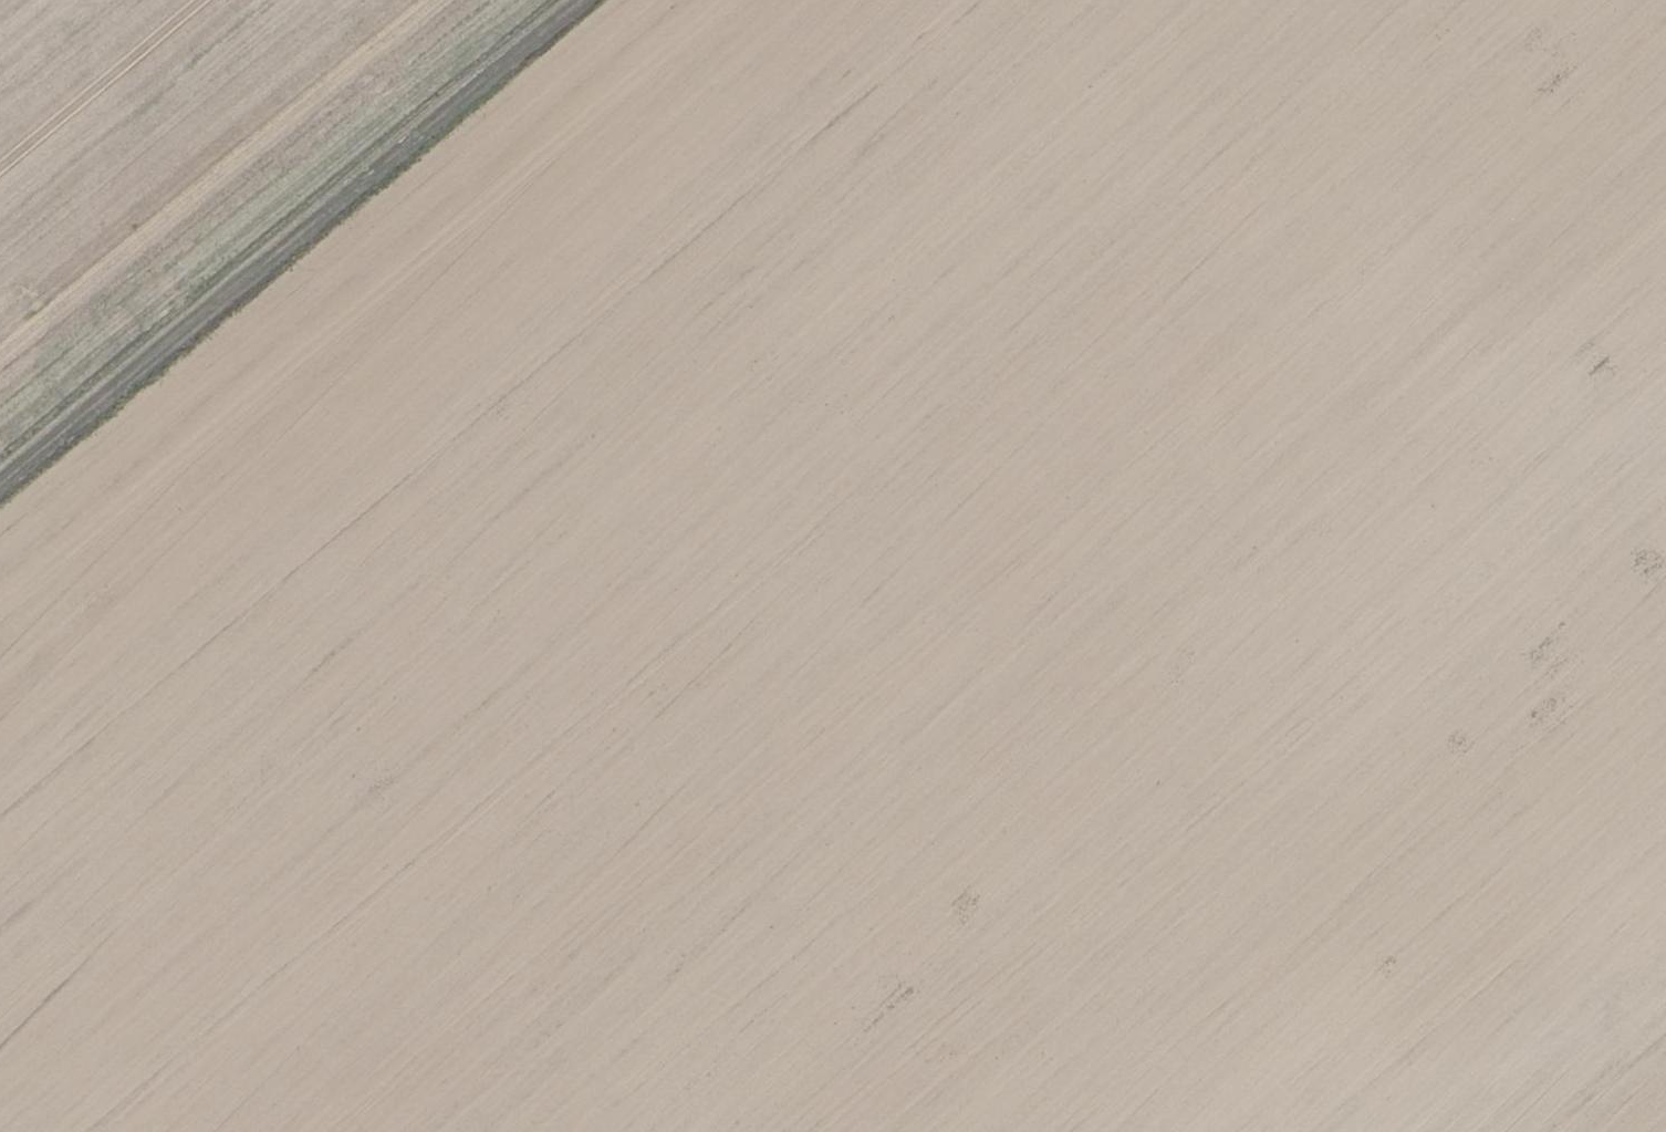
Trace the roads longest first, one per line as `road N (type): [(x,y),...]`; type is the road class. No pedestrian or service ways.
road 1 (track): [(0,477),(578,0)]

